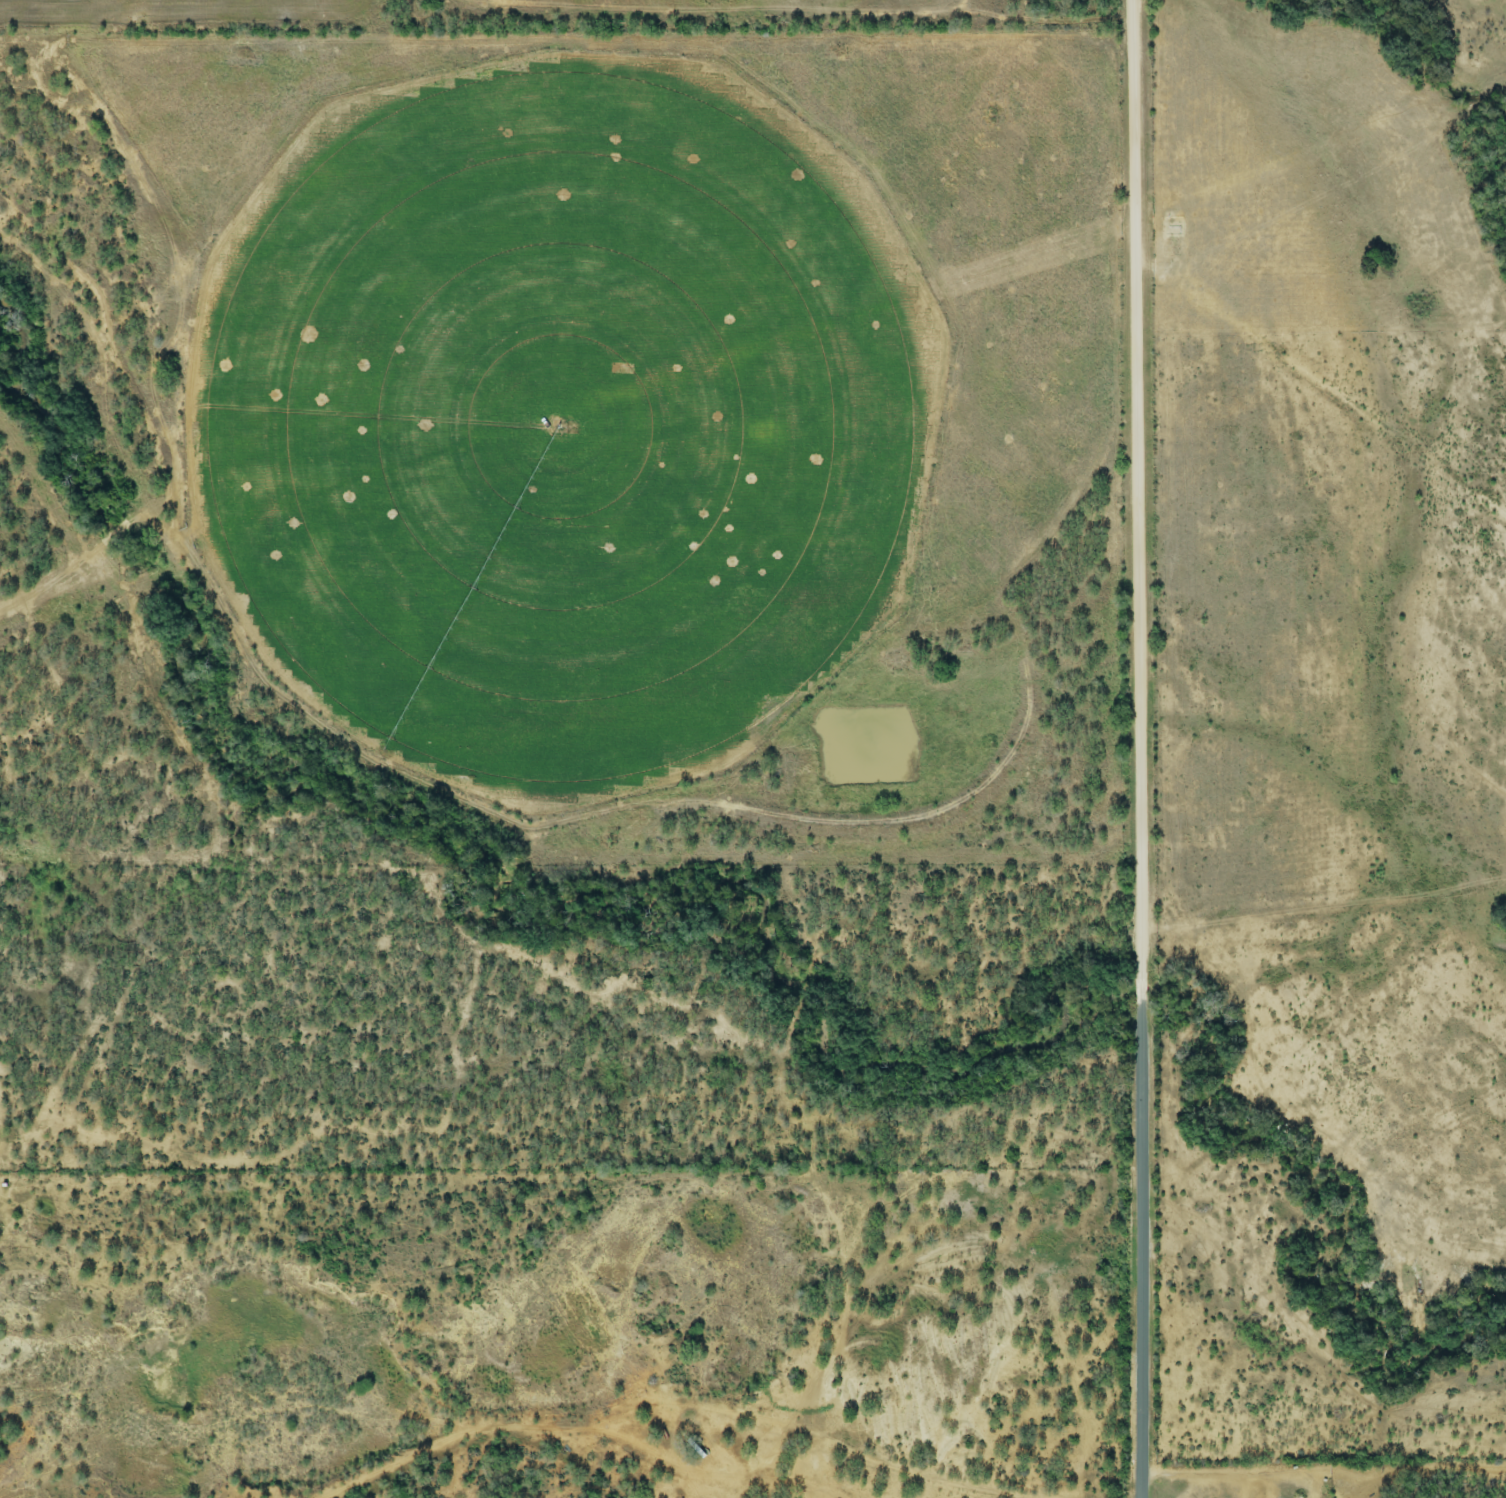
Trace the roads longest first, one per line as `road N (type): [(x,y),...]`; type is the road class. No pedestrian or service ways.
road 1 (residential): [(1144,1497),(1135,0)]
road 2 (residential): [(1146,924),(1505,911)]

